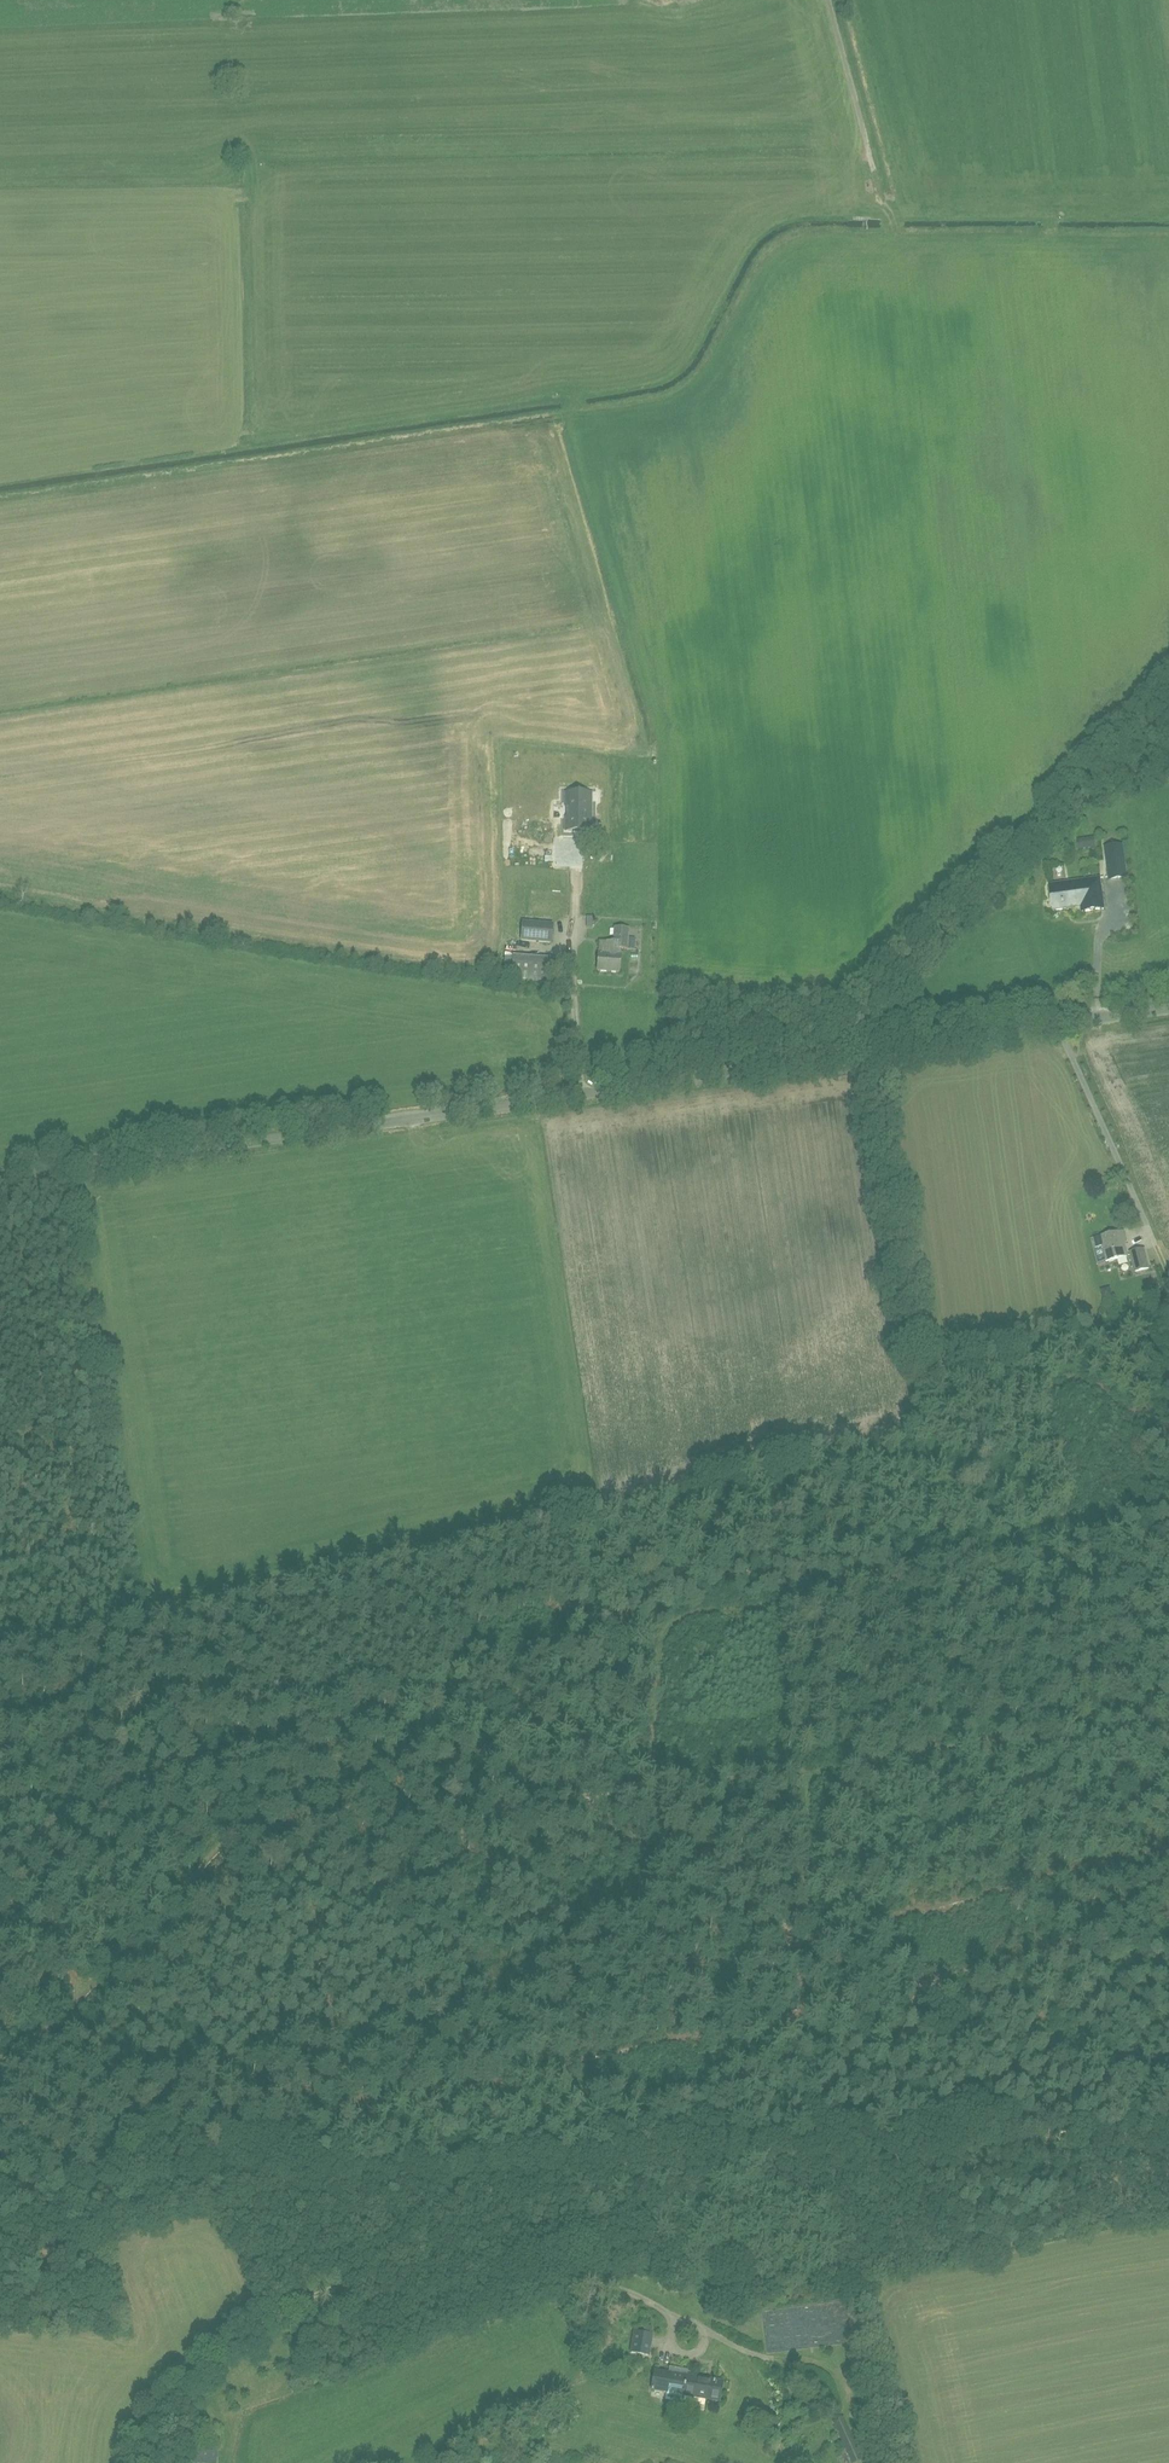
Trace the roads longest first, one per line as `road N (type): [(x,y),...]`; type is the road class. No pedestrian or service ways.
road 1 (unclassified): [(0,1179),(1168,1007)]
road 2 (track): [(823,1059),(1168,702)]

